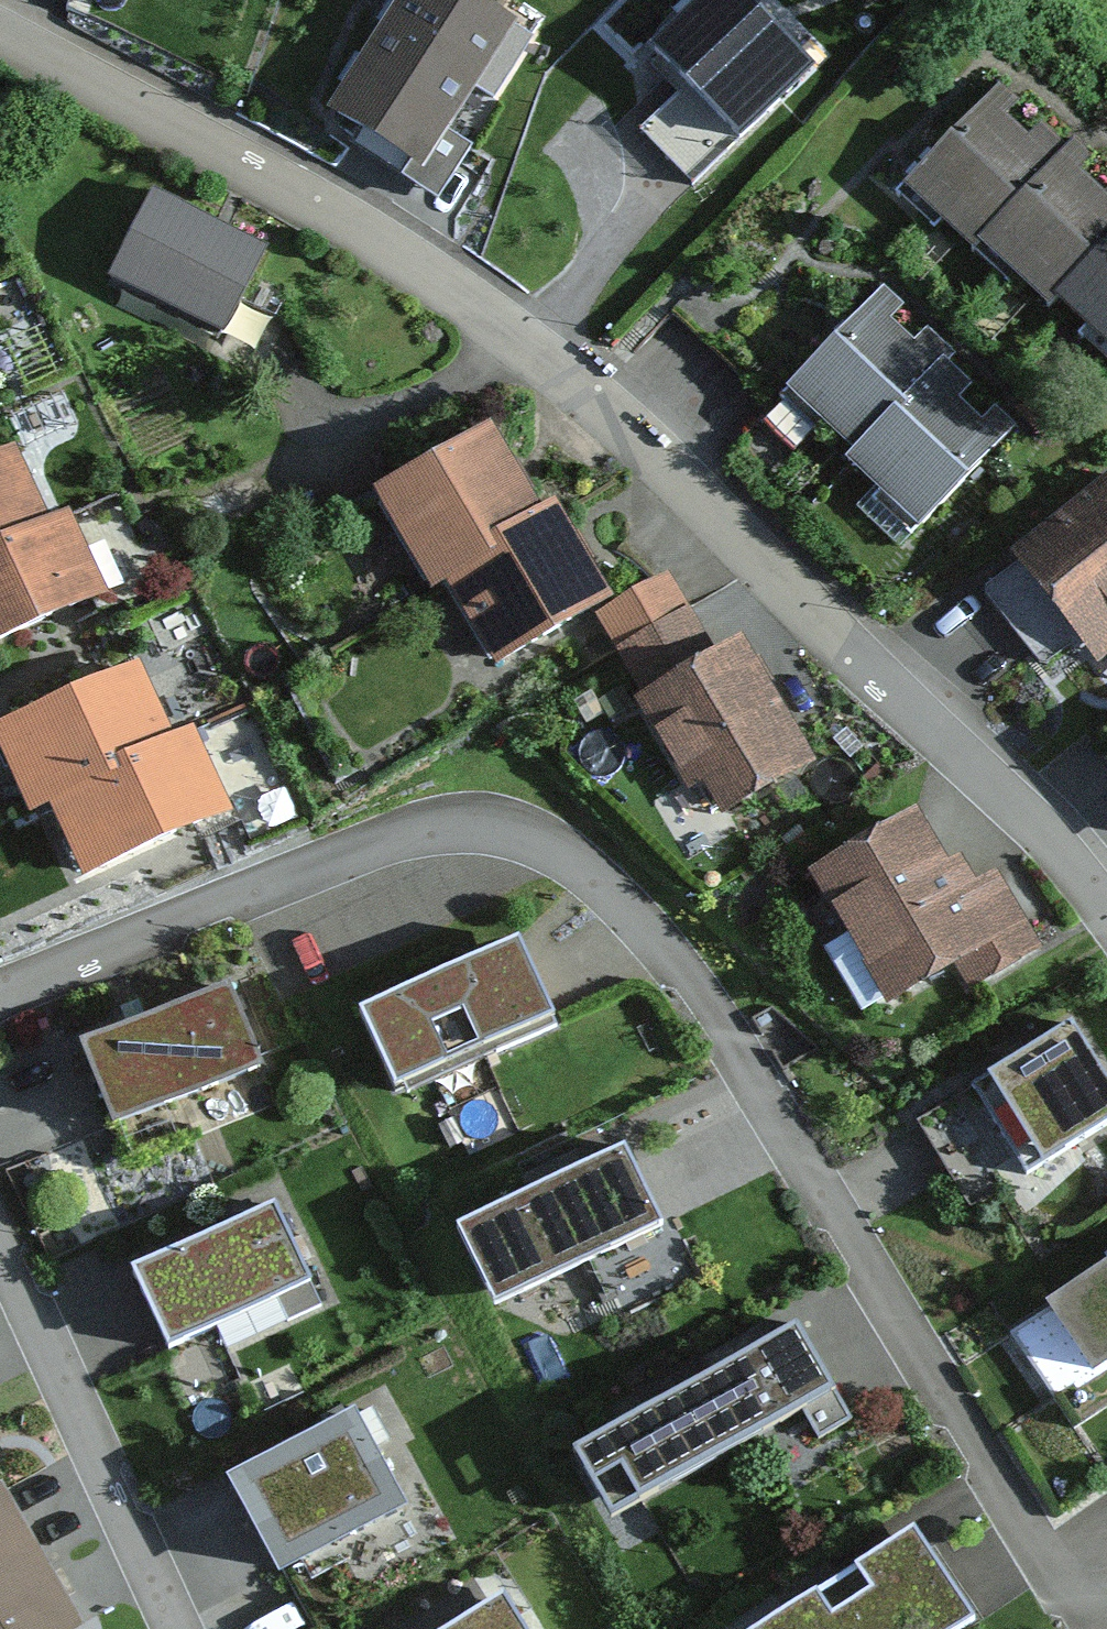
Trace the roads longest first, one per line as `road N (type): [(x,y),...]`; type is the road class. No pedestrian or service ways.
road 1 (residential): [(0,1012),(415,843),(524,835),(588,849),(675,927),(1106,1618)]
road 2 (residential): [(0,33),(429,275),(583,387),(1035,821),(1106,910)]
road 3 (residential): [(170,1628),(0,1256)]

